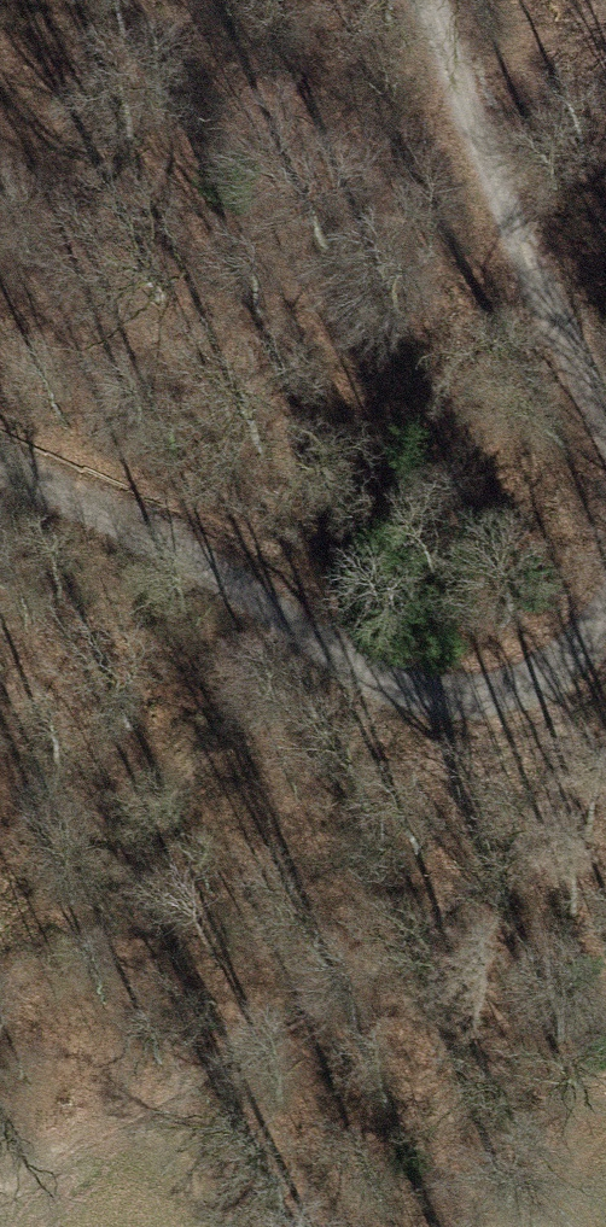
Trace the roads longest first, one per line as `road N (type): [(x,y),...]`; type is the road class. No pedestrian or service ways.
road 1 (track): [(0,1182),(437,916),(562,786),(567,663)]
road 2 (track): [(605,584),(567,663),(464,699),(341,665),(218,560),(0,463)]
road 3 (track): [(605,410),(530,286),(420,0)]
road 4 (track): [(215,1226),(162,1090)]

